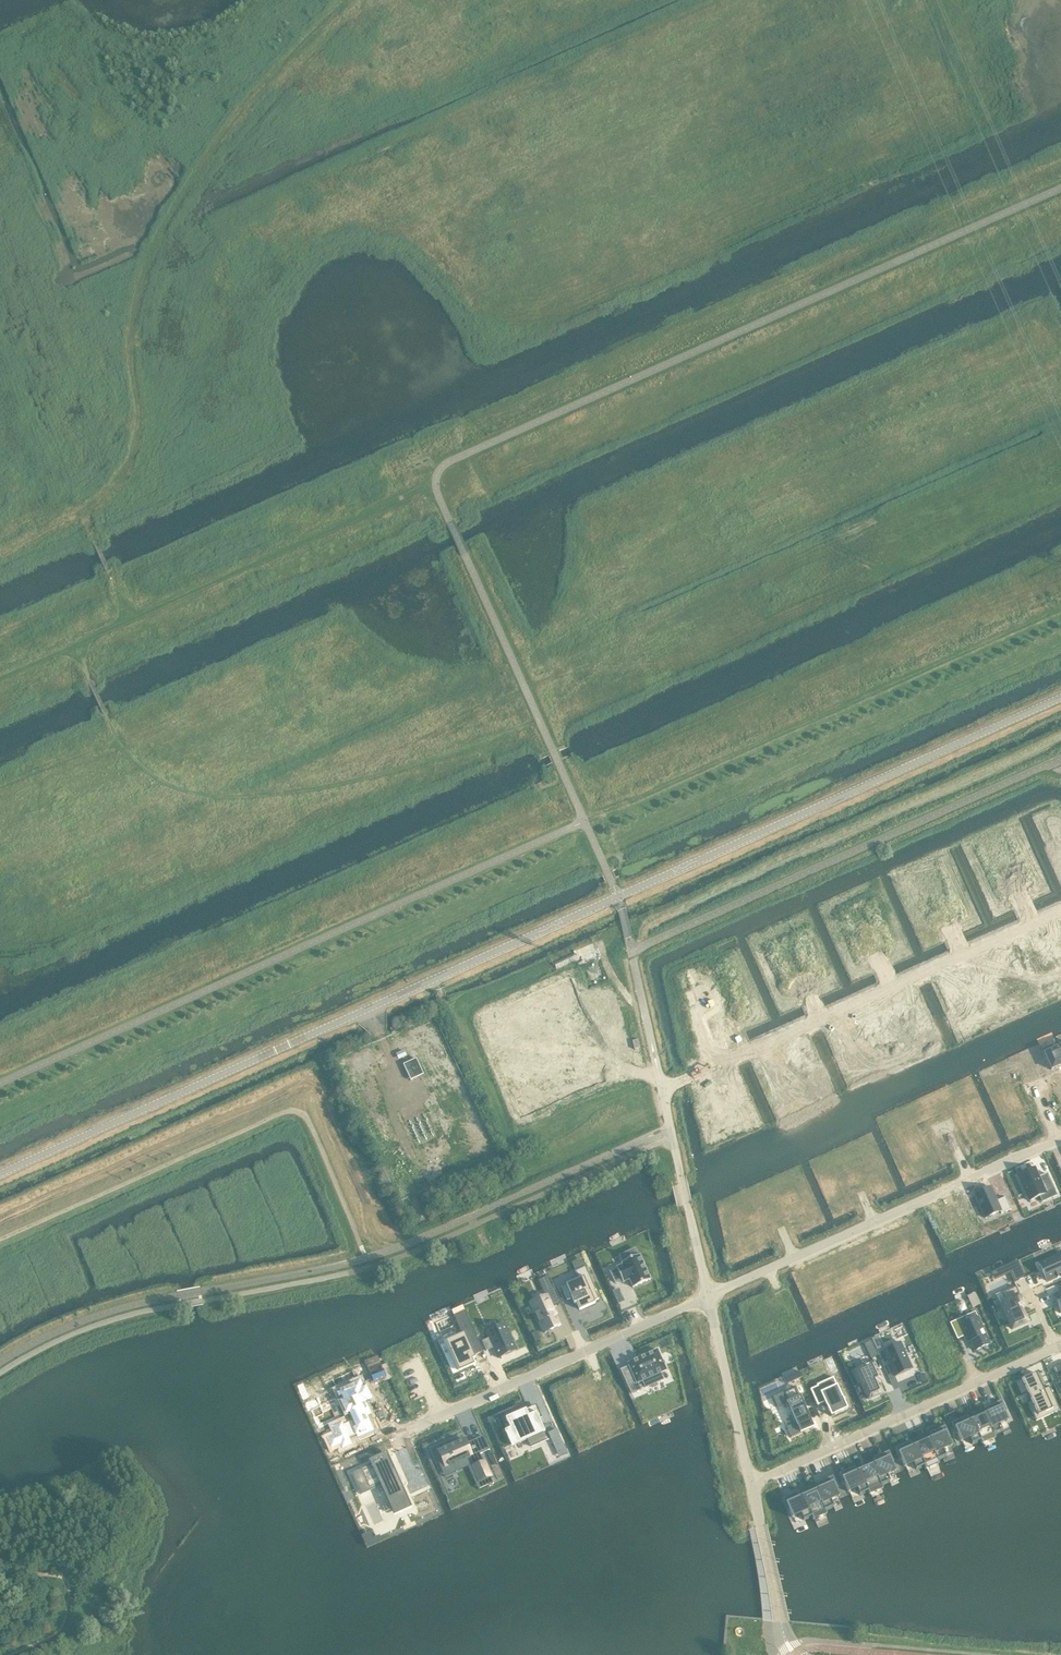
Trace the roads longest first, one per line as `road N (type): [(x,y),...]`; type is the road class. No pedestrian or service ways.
road 1 (tertiary): [(0,1174),(1060,697)]
road 2 (track): [(1060,608),(584,822)]
road 3 (residential): [(662,1092),(1060,913)]
road 4 (residential): [(1060,1138),(708,1296)]
road 5 (residential): [(708,1296),(404,1433)]
road 6 (residential): [(1055,1347),(751,1483)]
road 7 (unclassified): [(662,1092),(708,1296)]
road 8 (unclassified): [(708,1296),(751,1483)]

